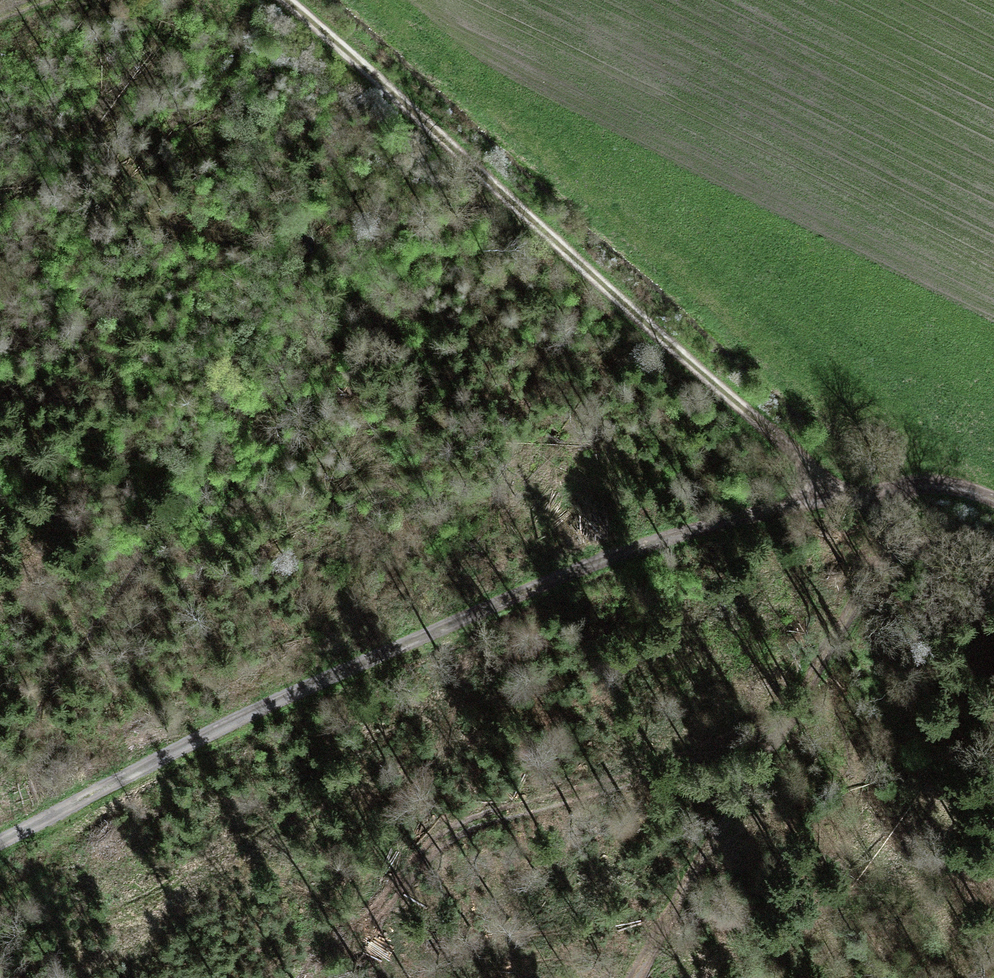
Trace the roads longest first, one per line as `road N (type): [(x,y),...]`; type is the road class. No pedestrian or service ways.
road 1 (track): [(0,840),(564,571),(830,491)]
road 2 (track): [(993,501),(922,483),(830,491),(289,0)]
road 3 (track): [(632,977),(823,671),(922,483)]
road 4 (track): [(304,977),(453,830),(786,729)]
road 5 (track): [(993,661),(951,636),(879,568)]

